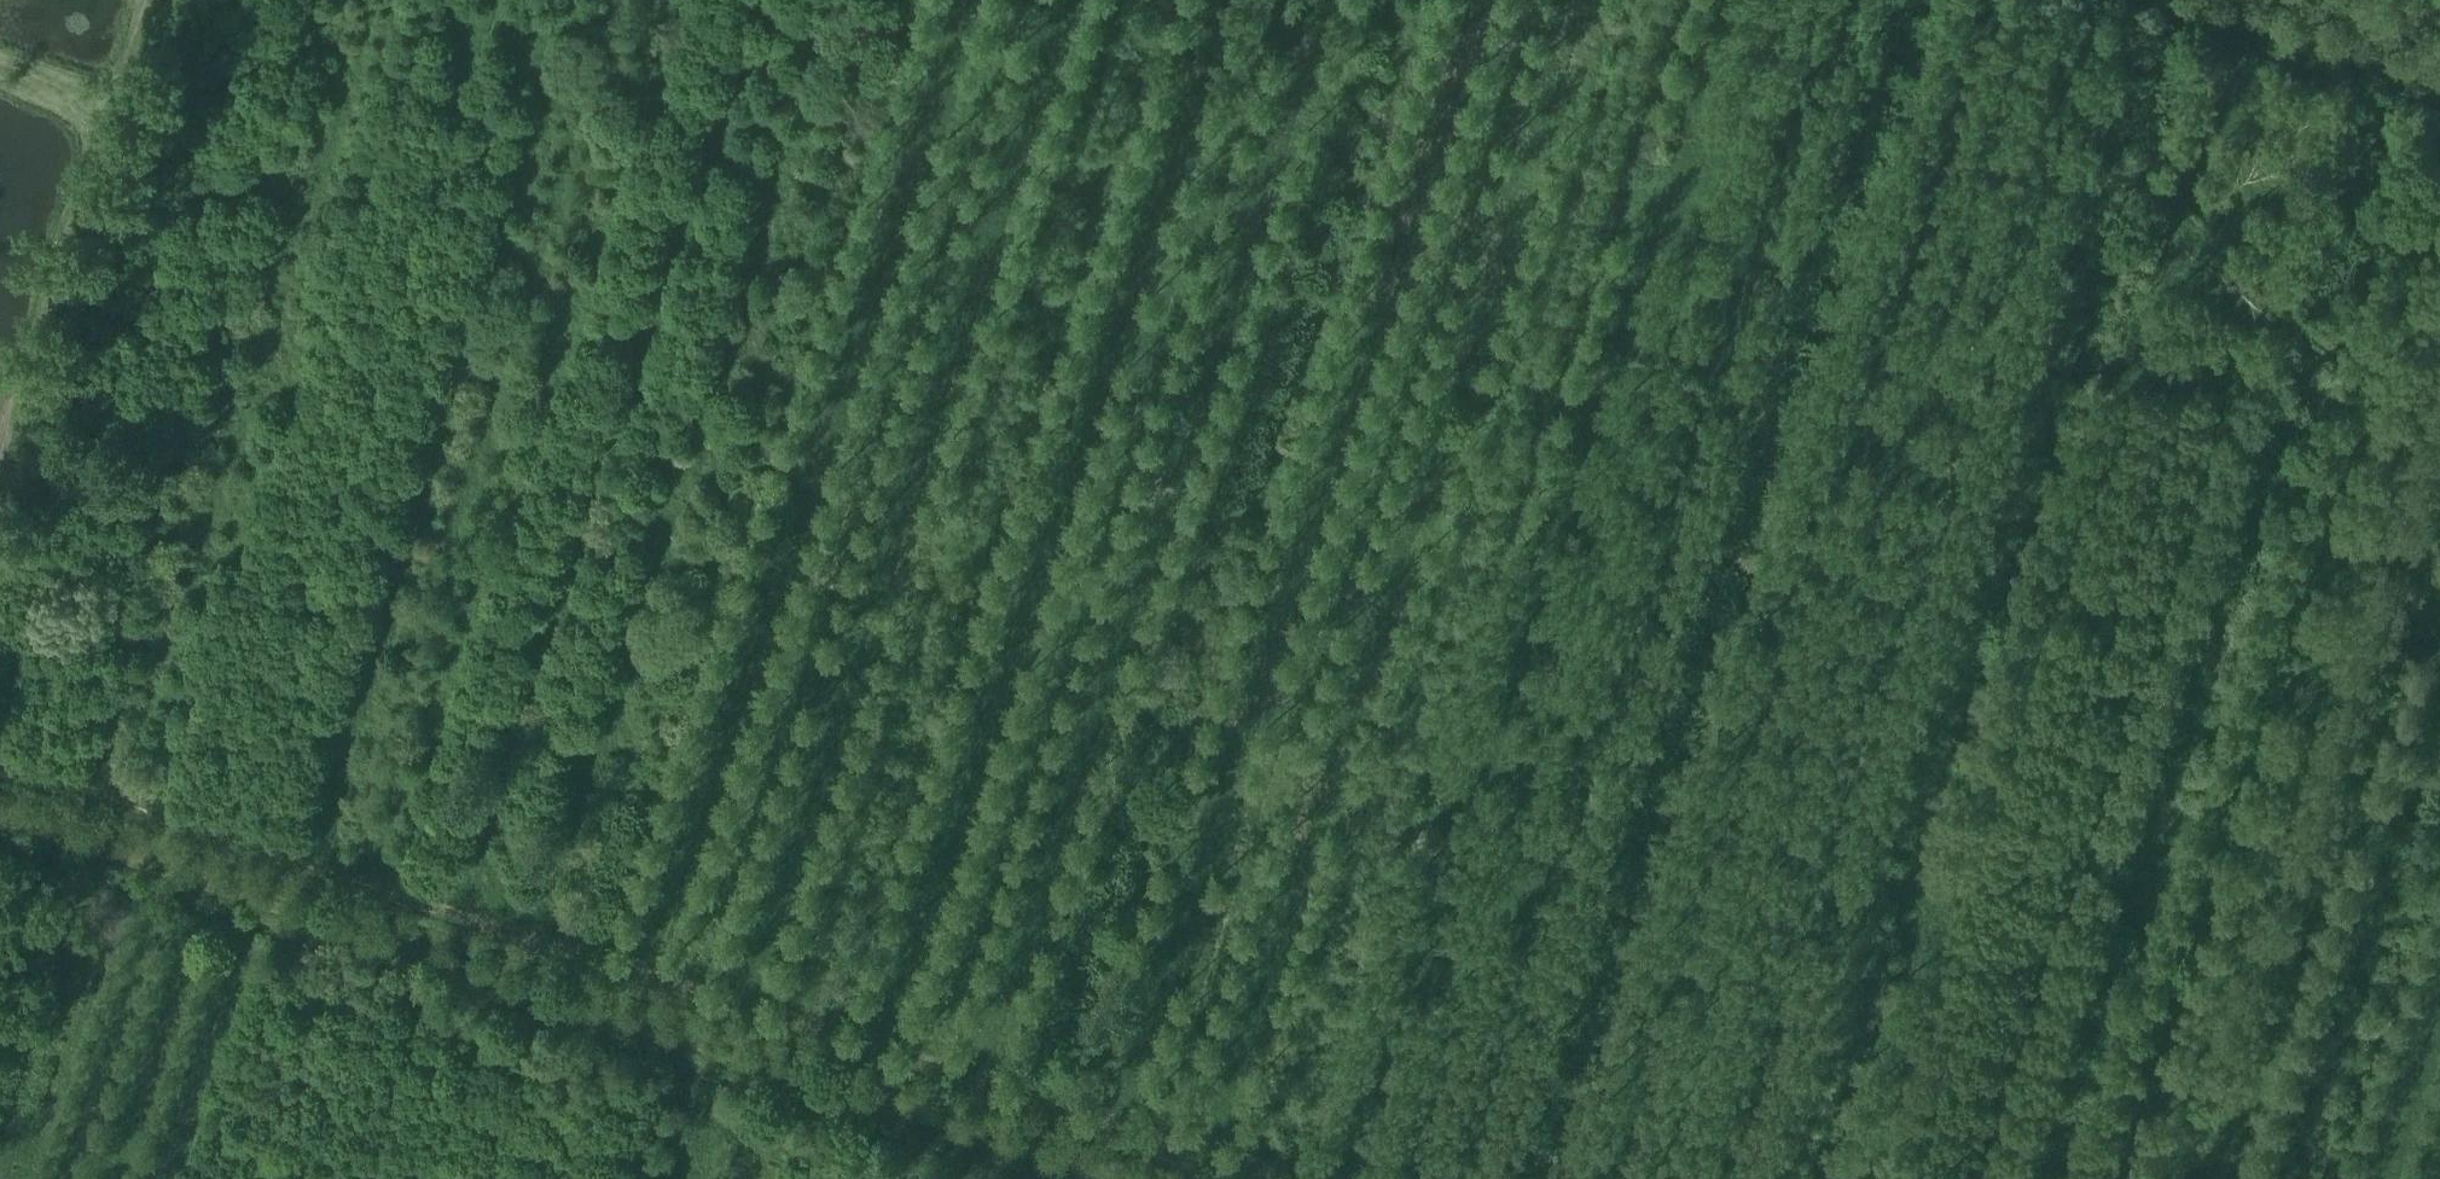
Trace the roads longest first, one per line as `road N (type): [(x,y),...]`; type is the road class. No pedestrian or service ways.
road 1 (track): [(1283,1178),(0,768)]
road 2 (track): [(0,460),(151,0)]

